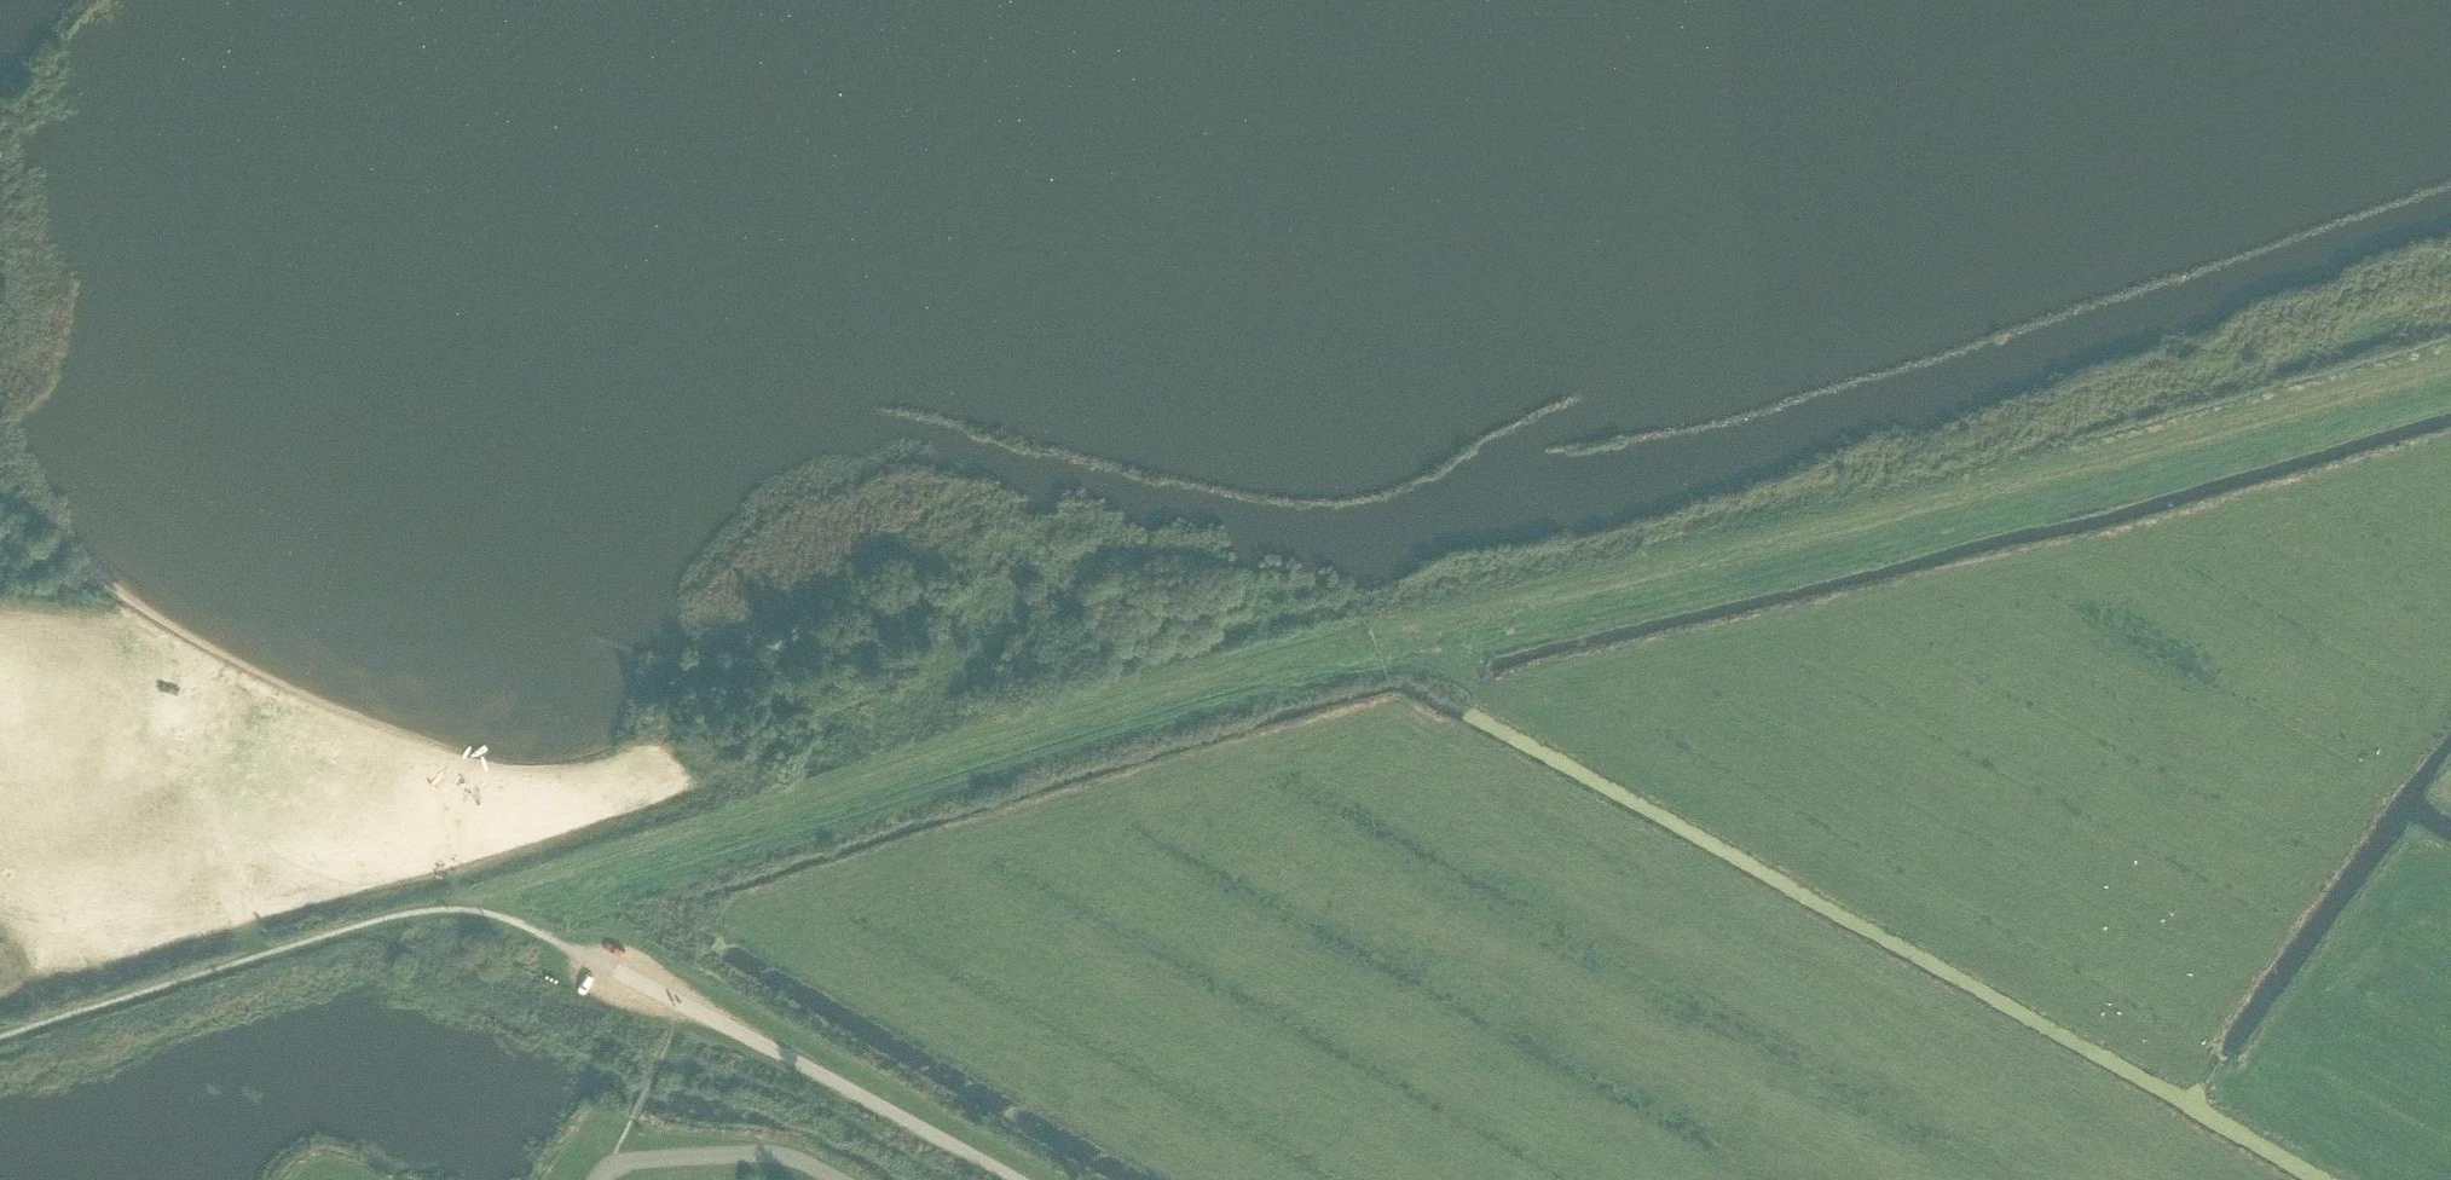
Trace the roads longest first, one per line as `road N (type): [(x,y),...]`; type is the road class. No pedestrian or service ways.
road 1 (residential): [(1012,1179),(616,972)]
road 2 (residential): [(601,1179),(626,1162),(778,1158),(831,1179)]

